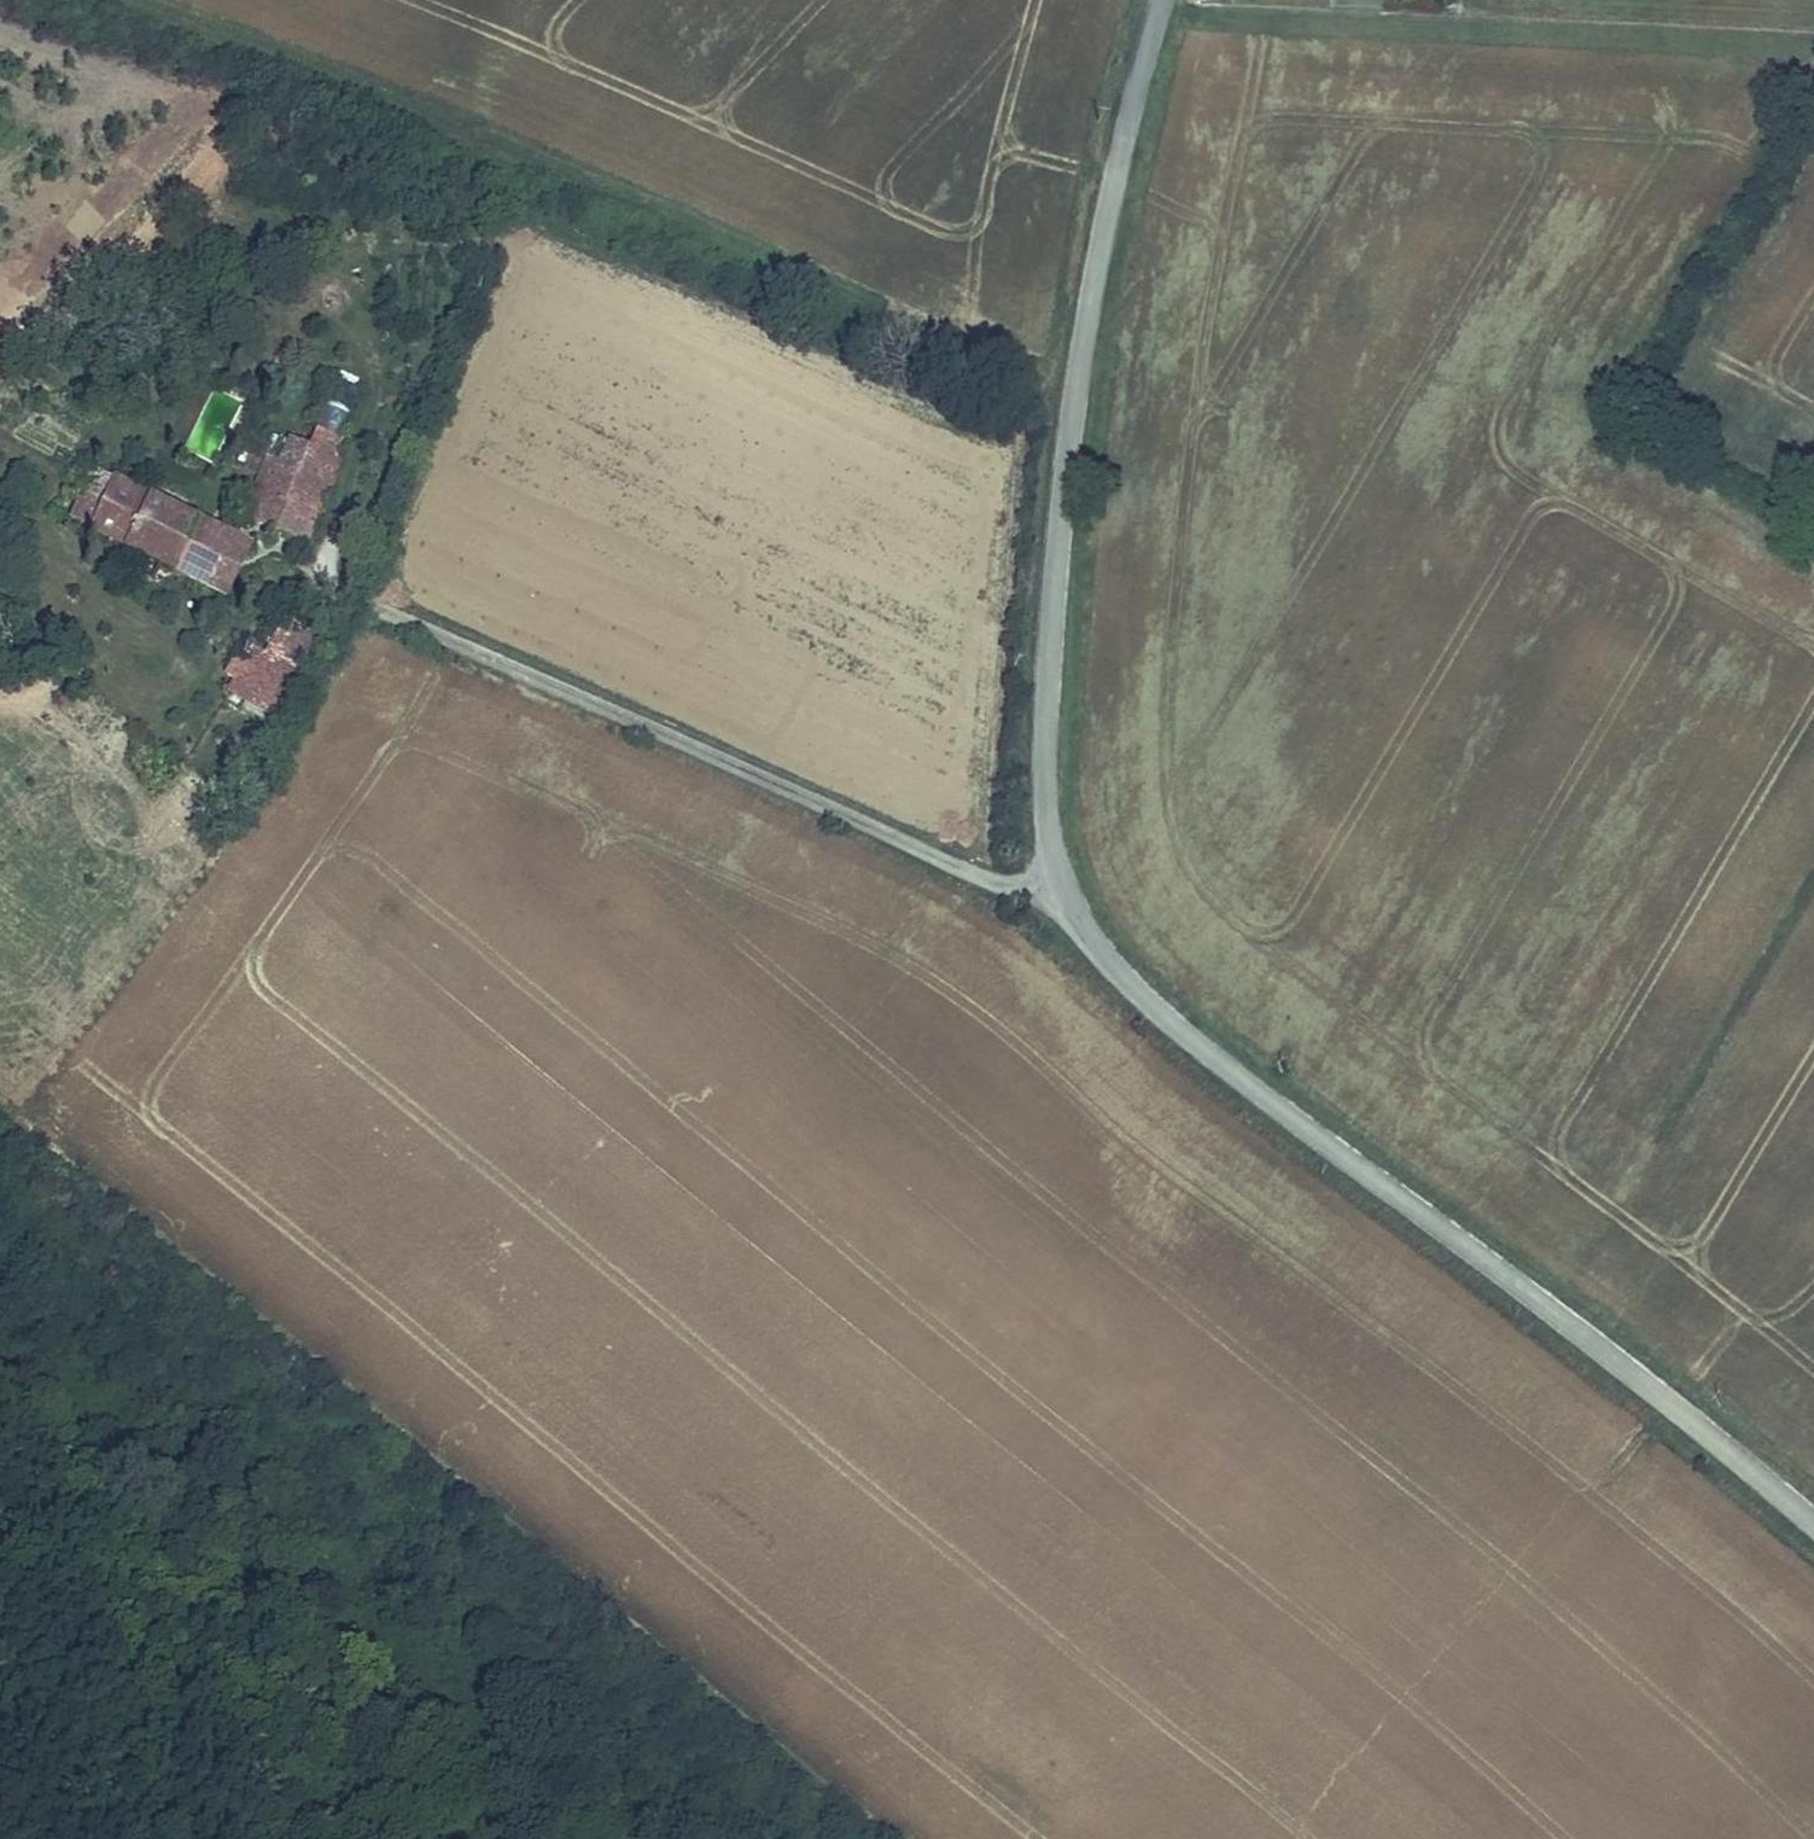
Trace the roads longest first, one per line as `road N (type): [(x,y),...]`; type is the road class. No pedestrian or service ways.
road 1 (unclassified): [(1813,1518),(1641,1376),(1171,1020),(1120,970),(1067,890),(1044,798),(1043,696),(1065,427),(1092,255),(1156,0)]

